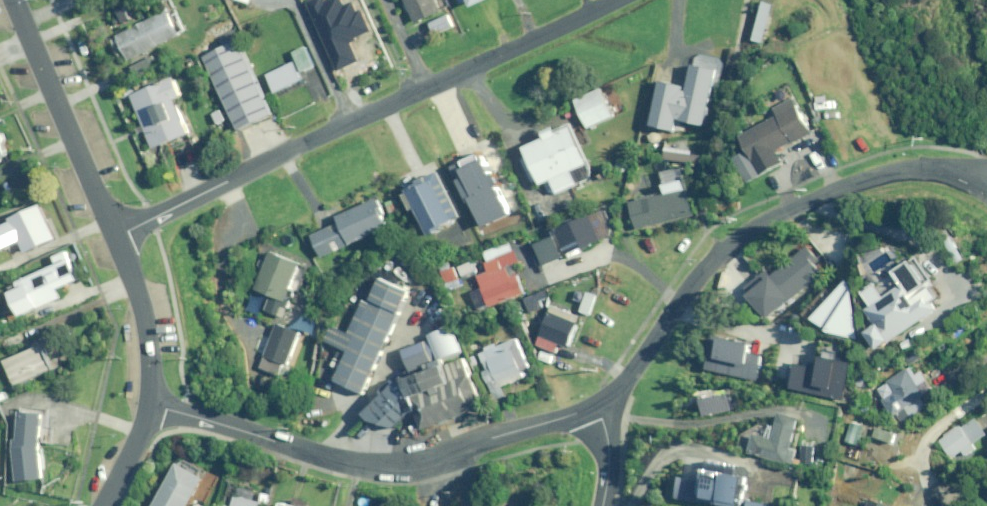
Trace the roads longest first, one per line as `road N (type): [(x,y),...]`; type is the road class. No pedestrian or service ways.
road 1 (residential): [(118,236),(620,0)]
road 2 (residential): [(986,194),(935,171),(890,173),(756,226),(698,274),(635,368),(592,405)]
road 3 (residential): [(592,405),(426,458),(371,465),(148,404)]
road 4 (residential): [(118,236),(15,0)]
road 5 (residential): [(148,404),(149,338),(118,236)]

